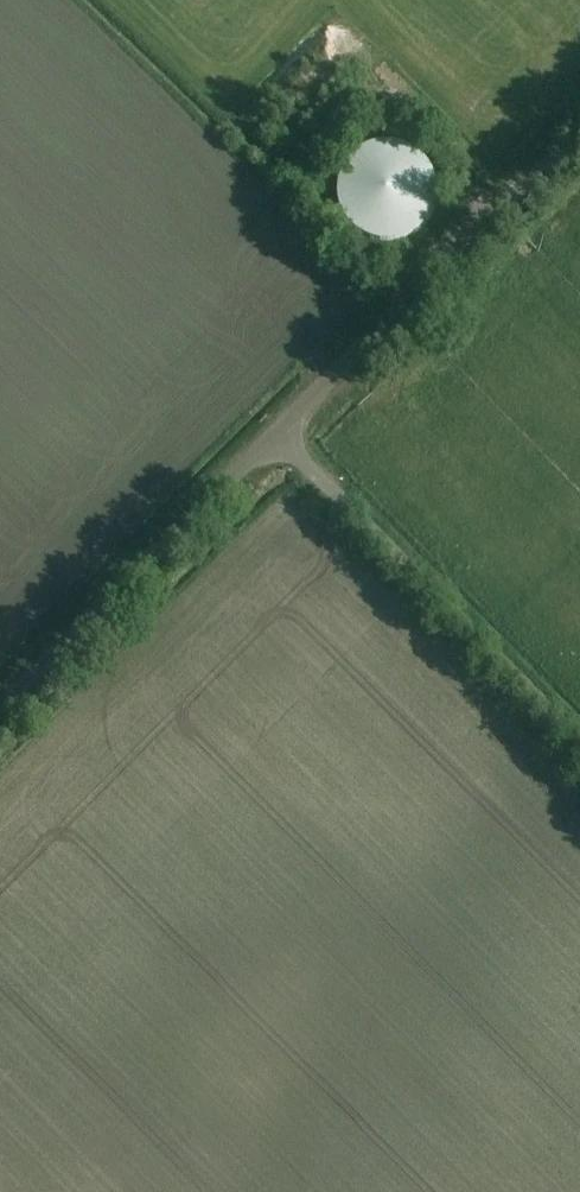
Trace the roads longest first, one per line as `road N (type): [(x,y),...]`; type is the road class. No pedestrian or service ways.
road 1 (unclassified): [(579,739),(276,432)]
road 2 (unclassified): [(276,432),(579,130)]
road 3 (unclassified): [(0,707),(276,432)]

